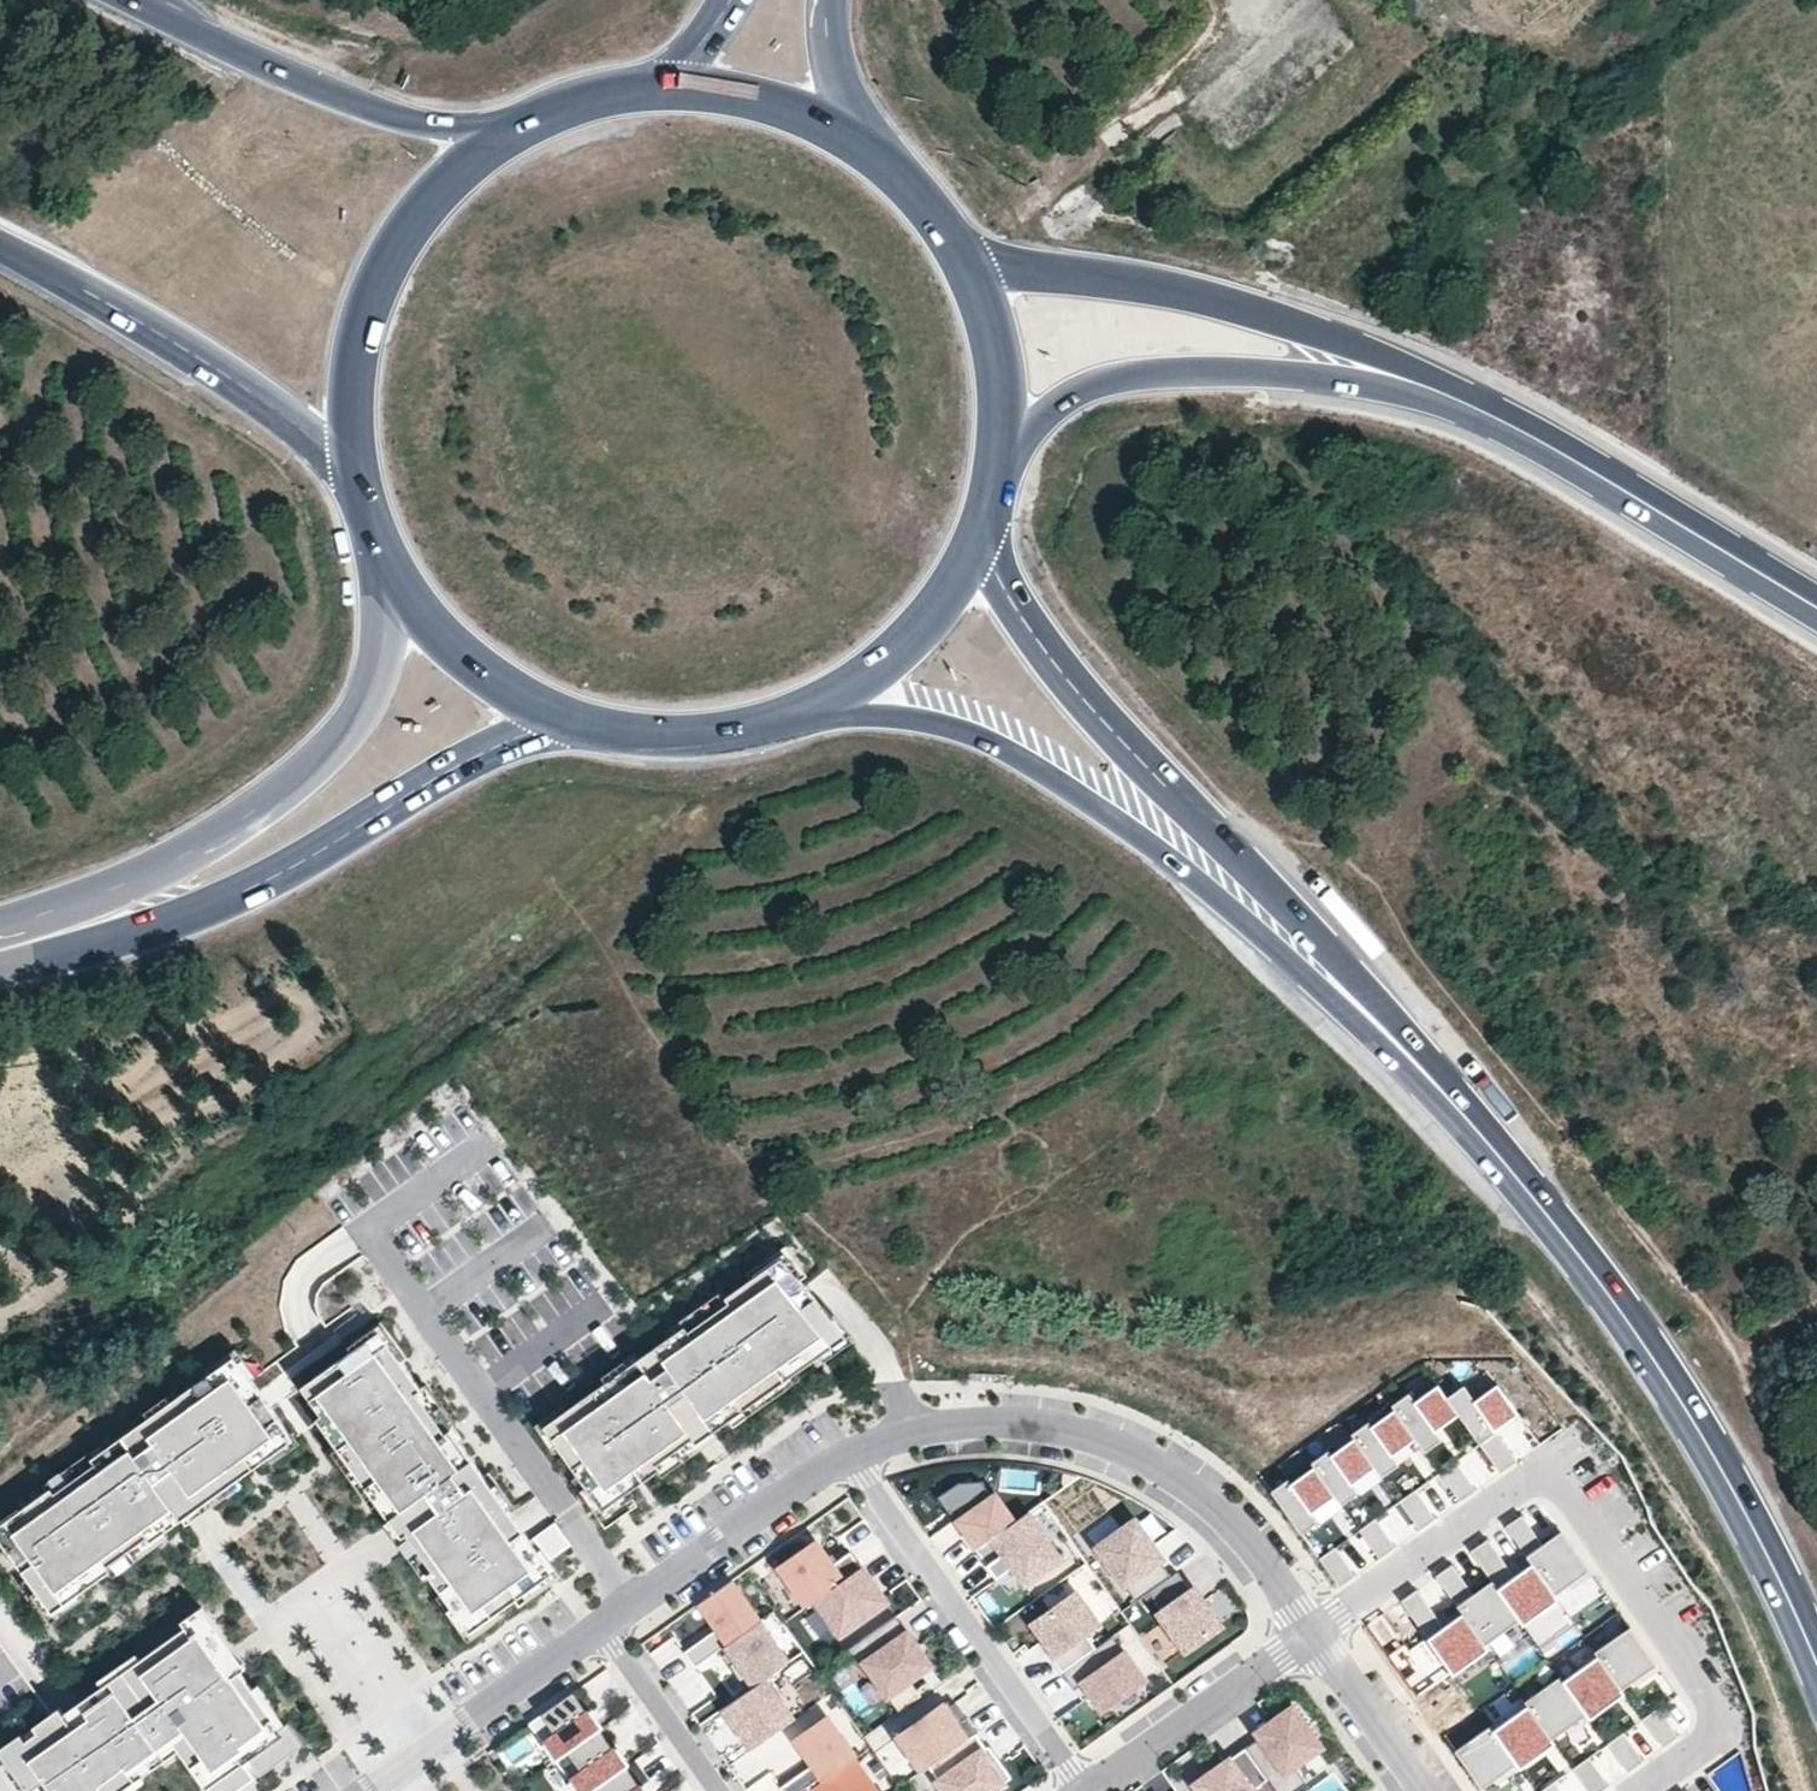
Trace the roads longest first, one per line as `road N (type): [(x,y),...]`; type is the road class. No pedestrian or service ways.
road 1 (primary): [(835,700),(931,712),(998,737),(1061,775),(1476,1131)]
road 2 (primary): [(1476,1131),(1390,1021),(1028,625),(980,542)]
road 3 (track): [(1816,1524),(1728,1336),(1401,915)]
road 4 (residential): [(1635,1790),(1709,1736),(1715,1721),(1708,1698),(1560,1485),(1534,1478),(1509,1486),(1311,1637)]
road 5 (primary): [(1476,1131),(1543,1208),(1680,1404),(1816,1666)]
road 6 (primary): [(0,975),(165,927),(284,874),(464,759),(559,719)]
road 7 (primary): [(395,583),(383,662),(338,743),(230,828),(123,894),(0,931)]
road 8 (residential): [(843,1455),(980,1422),(1138,1451),(1221,1501),(1311,1637)]
road 9 (primary): [(1474,405),(1318,329),(1145,281),(971,269)]
road 10 (primary): [(1002,451),(1073,394),(1139,375),(1296,374),(1474,405)]
road 11 (primary): [(0,245),(125,311),(352,467)]
road 12 (residential): [(843,1455),(1085,1790)]
road 13 (primary): [(1816,609),(1474,405)]
road 14 (primary): [(505,134),(444,182),(396,243),(364,314),(349,390),(352,467)]
road 15 (primary): [(505,134),(404,121),(155,13)]
road 16 (track): [(0,1471),(238,1285)]
road 17 (residential): [(601,1621),(843,1455)]
road 18 (residential): [(365,1790),(601,1621)]
road 19 (primary): [(559,719),(652,740),(746,733),(835,700)]
road 20 (residential): [(1089,1790),(1311,1637)]
road 21 (primary): [(880,157),(810,114),(731,91),(648,87)]
road 22 (primary): [(835,700),(903,650),(980,542)]
road 23 (primary): [(395,583),(439,640),(495,686),(559,719)]
road 24 (residential): [(722,1790),(601,1621)]
road 25 (residential): [(1311,1637),(1424,1790)]
road 26 (primary): [(1002,451),(1000,358),(971,269)]
road 27 (secondary): [(880,157),(832,76),(827,0)]
road 28 (primary): [(648,87),(574,102),(505,134)]
road 29 (primary): [(971,269),(932,208),(880,157)]
road 30 (primary): [(352,467),(395,583)]
road 31 (secondary): [(731,0),(687,60),(648,87)]

